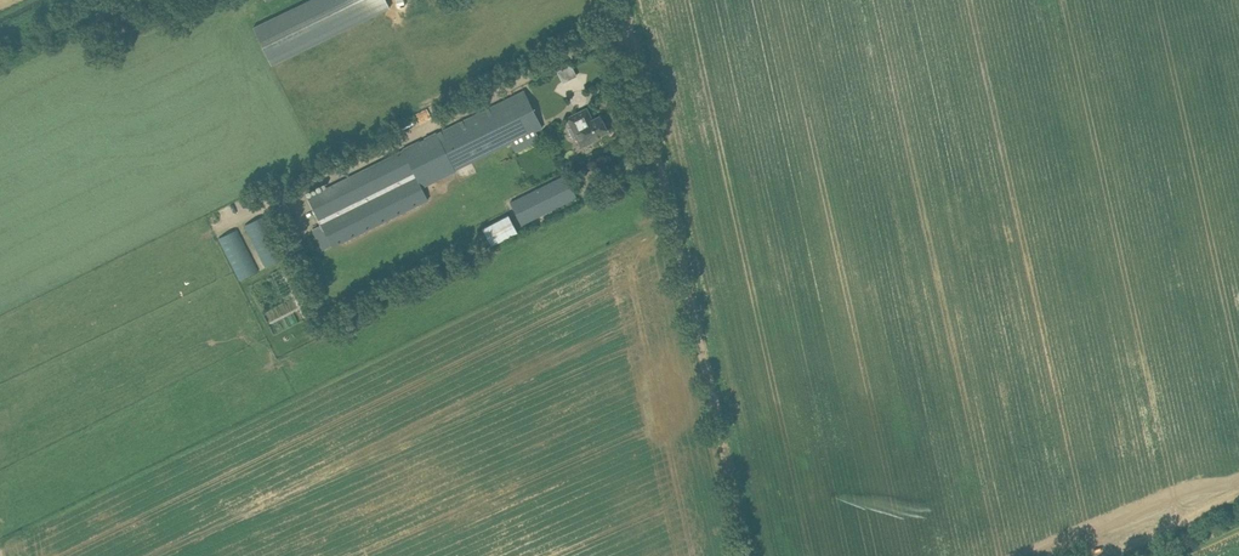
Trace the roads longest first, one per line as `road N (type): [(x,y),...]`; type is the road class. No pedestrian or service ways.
road 1 (unclassified): [(753,555),(628,0)]
road 2 (track): [(1238,498),(1113,555)]

